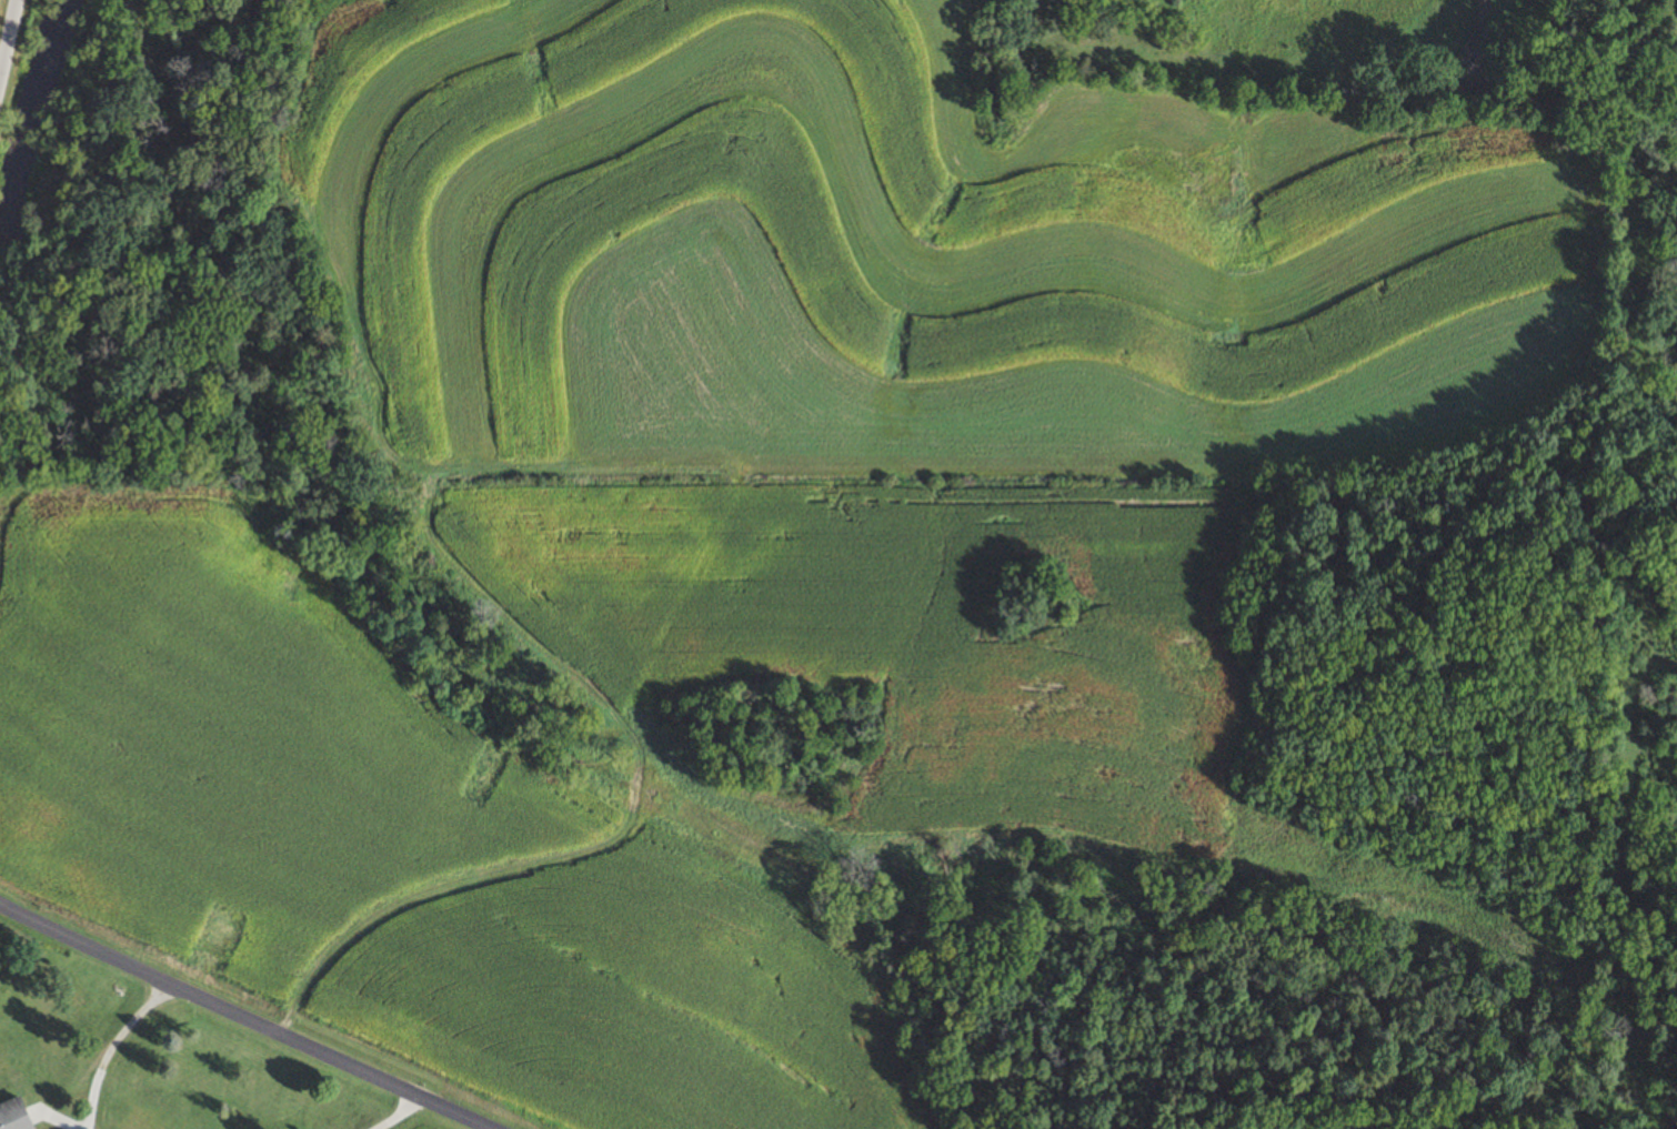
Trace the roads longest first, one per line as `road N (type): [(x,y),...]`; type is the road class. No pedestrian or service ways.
road 1 (residential): [(493,1128),(0,906)]

